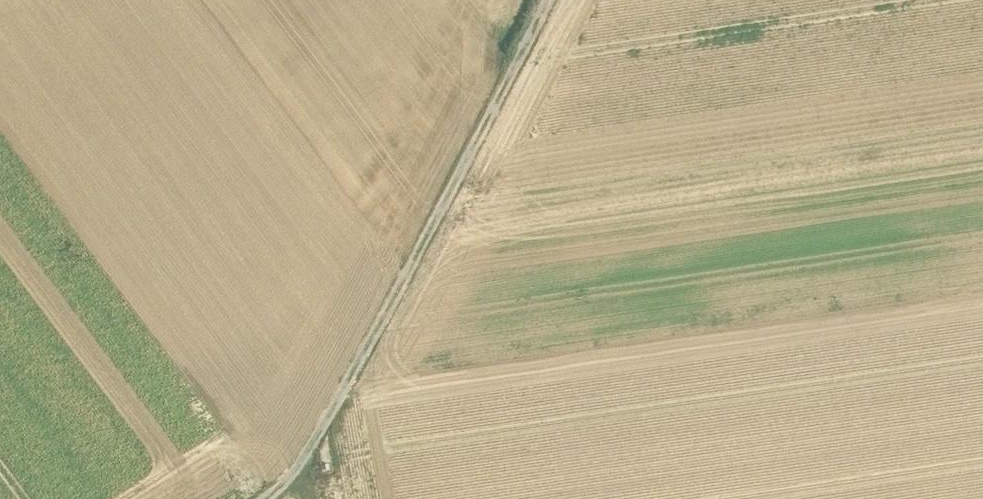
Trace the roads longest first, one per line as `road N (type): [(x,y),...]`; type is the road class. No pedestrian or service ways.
road 1 (track): [(549,0),(288,498)]

